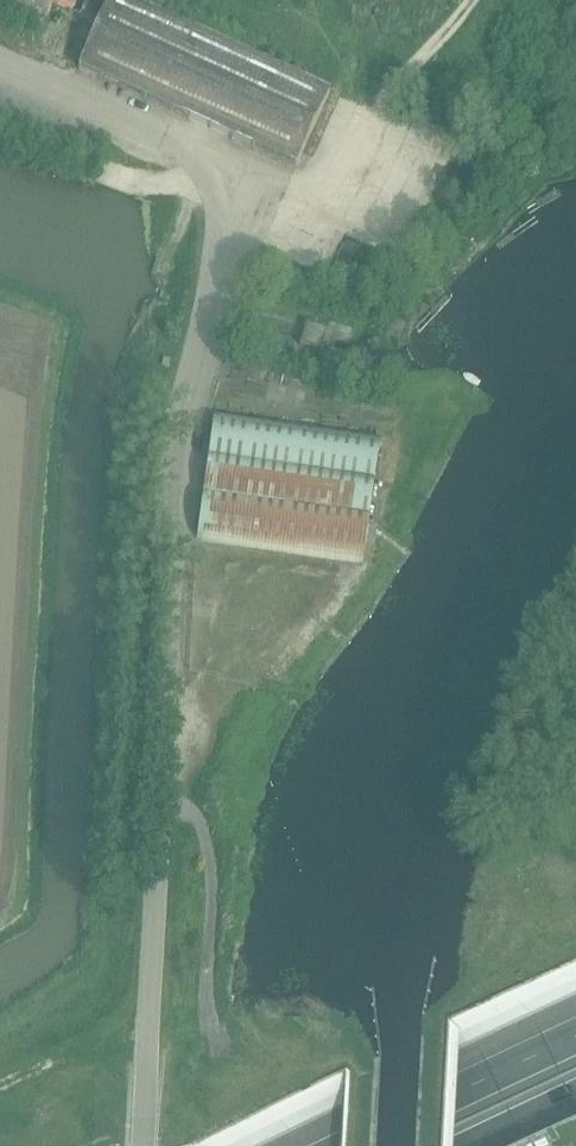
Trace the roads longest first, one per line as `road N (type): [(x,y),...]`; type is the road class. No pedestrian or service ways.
road 1 (unclassified): [(142,1145),(175,448),(212,293),(219,211),(201,167),(184,152),(0,62)]
road 2 (track): [(465,0),(365,119),(301,241),(220,236)]
road 3 (motorway): [(575,1003),(271,1145)]
road 4 (motorway): [(398,1145),(575,1064)]

